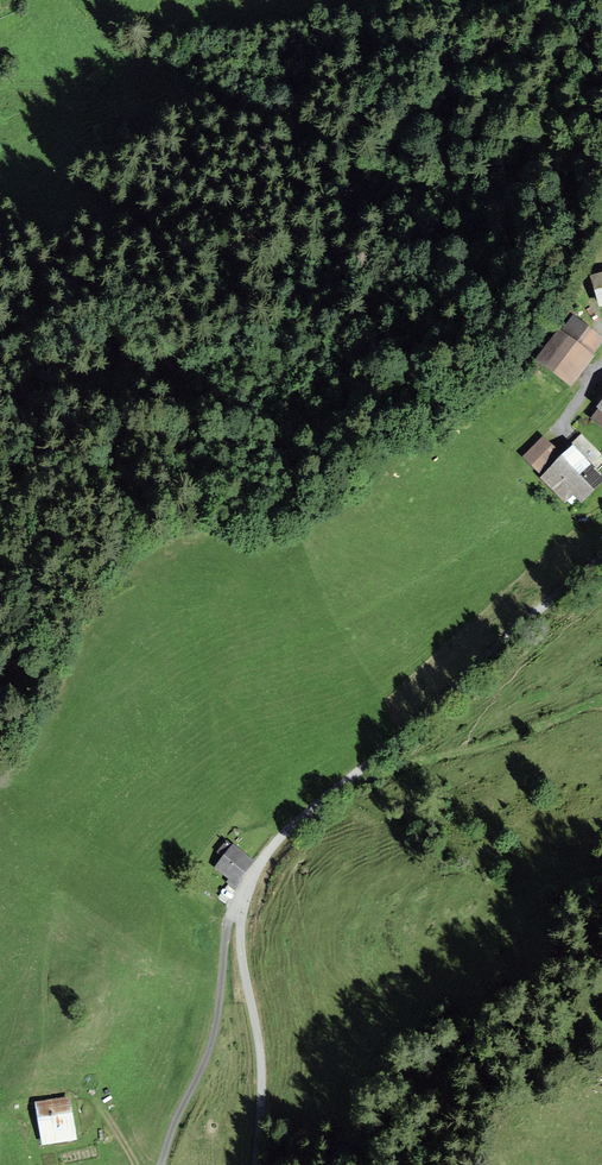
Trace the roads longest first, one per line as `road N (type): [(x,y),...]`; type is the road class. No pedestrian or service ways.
road 1 (unclassified): [(255,1164),(259,1052),(240,942),(248,881),(283,832),(601,554)]
road 2 (track): [(159,1164),(214,1031),(227,916),(244,896)]

